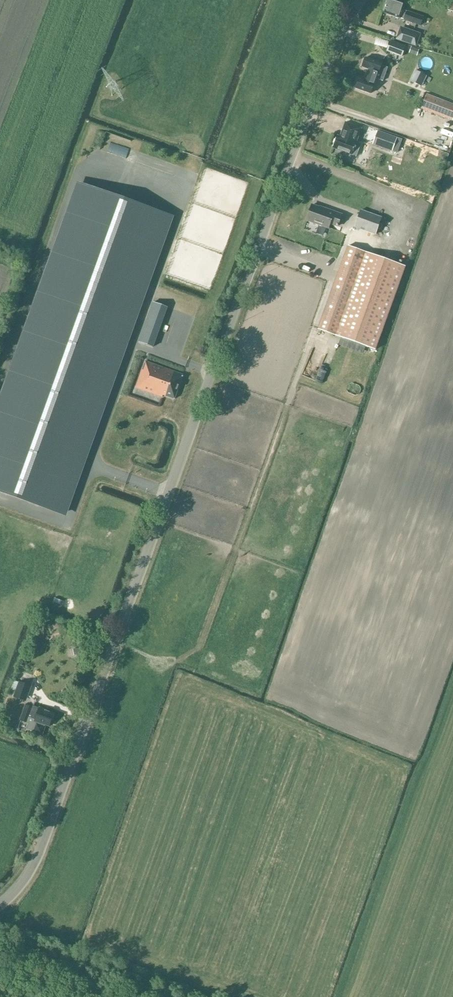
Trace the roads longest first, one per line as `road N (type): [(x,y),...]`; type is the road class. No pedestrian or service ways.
road 1 (tertiary): [(0,905),(29,873),(270,204),(358,0)]

